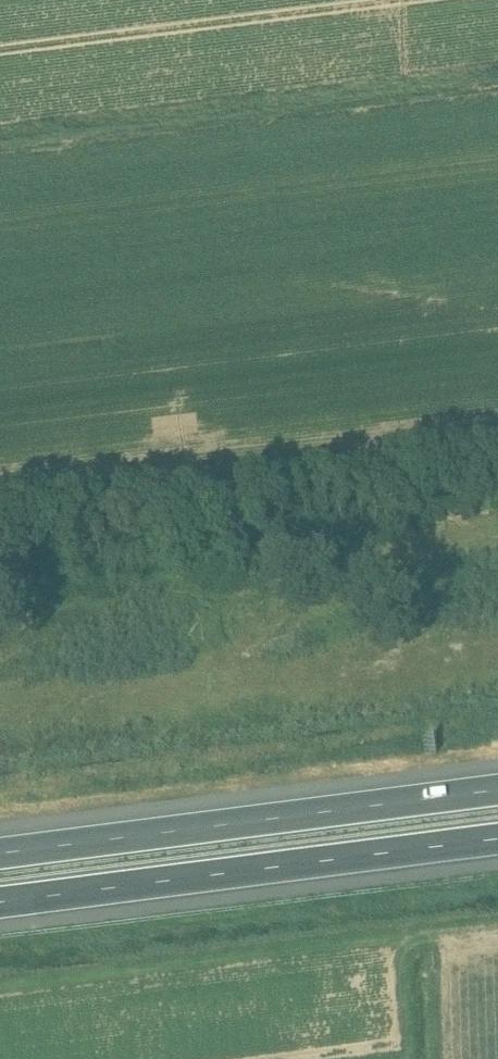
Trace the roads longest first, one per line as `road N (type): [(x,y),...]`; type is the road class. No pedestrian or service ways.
road 1 (motorway): [(0,902),(497,838)]
road 2 (motorway): [(497,789),(0,853)]

